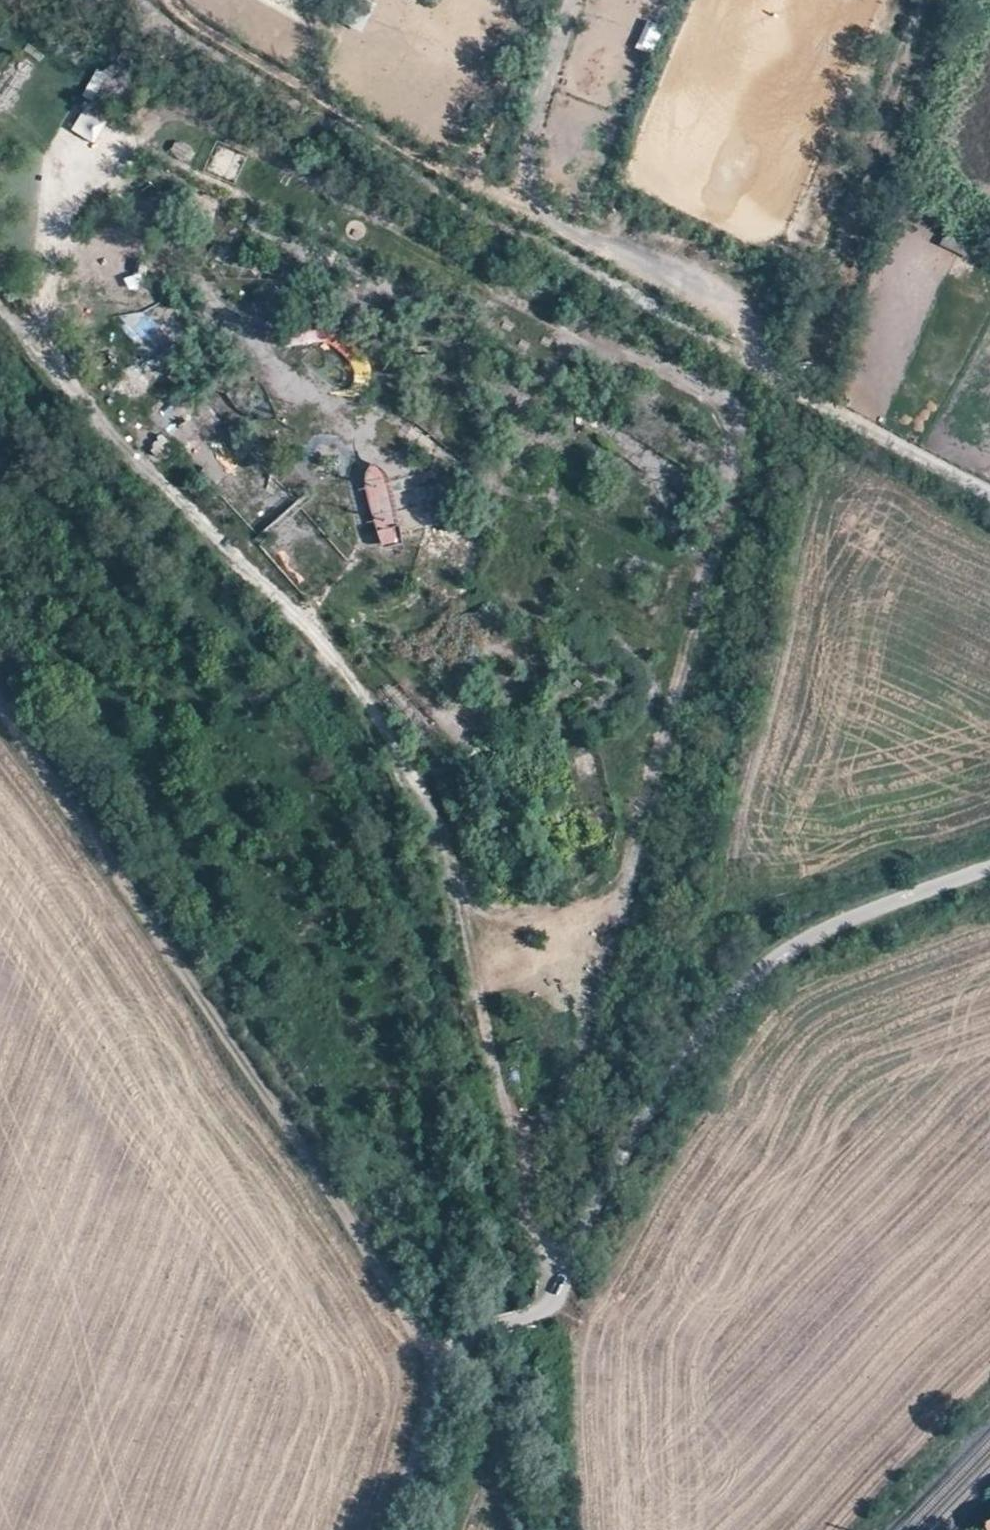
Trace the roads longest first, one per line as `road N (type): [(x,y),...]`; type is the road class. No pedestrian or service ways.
road 1 (track): [(133,138),(62,184),(37,348),(315,637),(358,688),(412,775),(432,810),(464,911),(517,1175),(550,1137),(570,1092),(631,868)]
road 2 (track): [(930,0),(788,386),(664,901),(609,1178)]
road 3 (track): [(631,868),(727,491),(732,460),(717,419),(675,378),(548,315),(209,123),(163,113),(133,138)]
road 4 (track): [(989,489),(443,194),(139,0)]
road 5 (track): [(0,709),(430,1350)]
road 6 (unclassified): [(989,870),(816,936),(741,988),(656,1101),(561,1282)]
road 7 (unclassified): [(561,1282),(541,1312),(430,1350),(421,1456),(394,1529)]
road 8 (track): [(457,888),(499,915),(524,915),(591,899),(631,868)]

